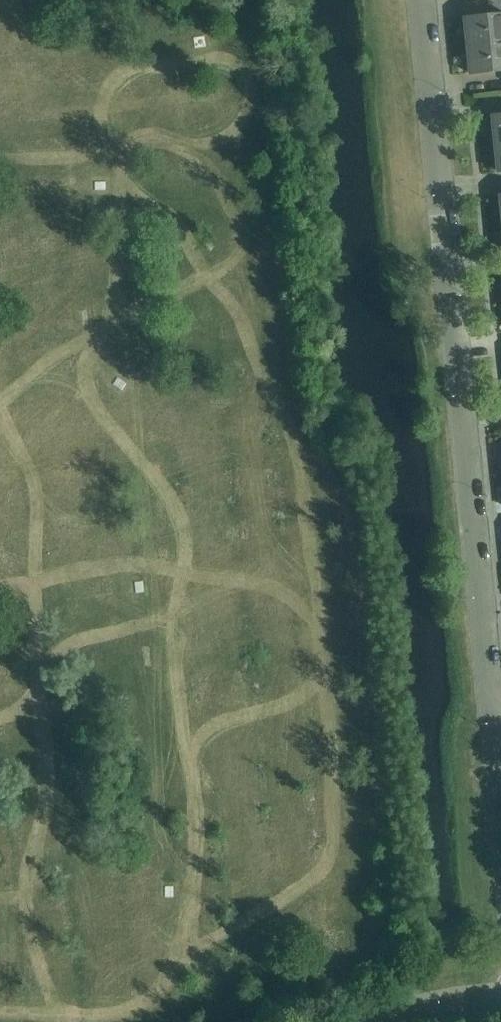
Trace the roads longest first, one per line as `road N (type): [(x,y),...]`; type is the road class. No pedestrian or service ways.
road 1 (residential): [(494,726),(422,0)]

